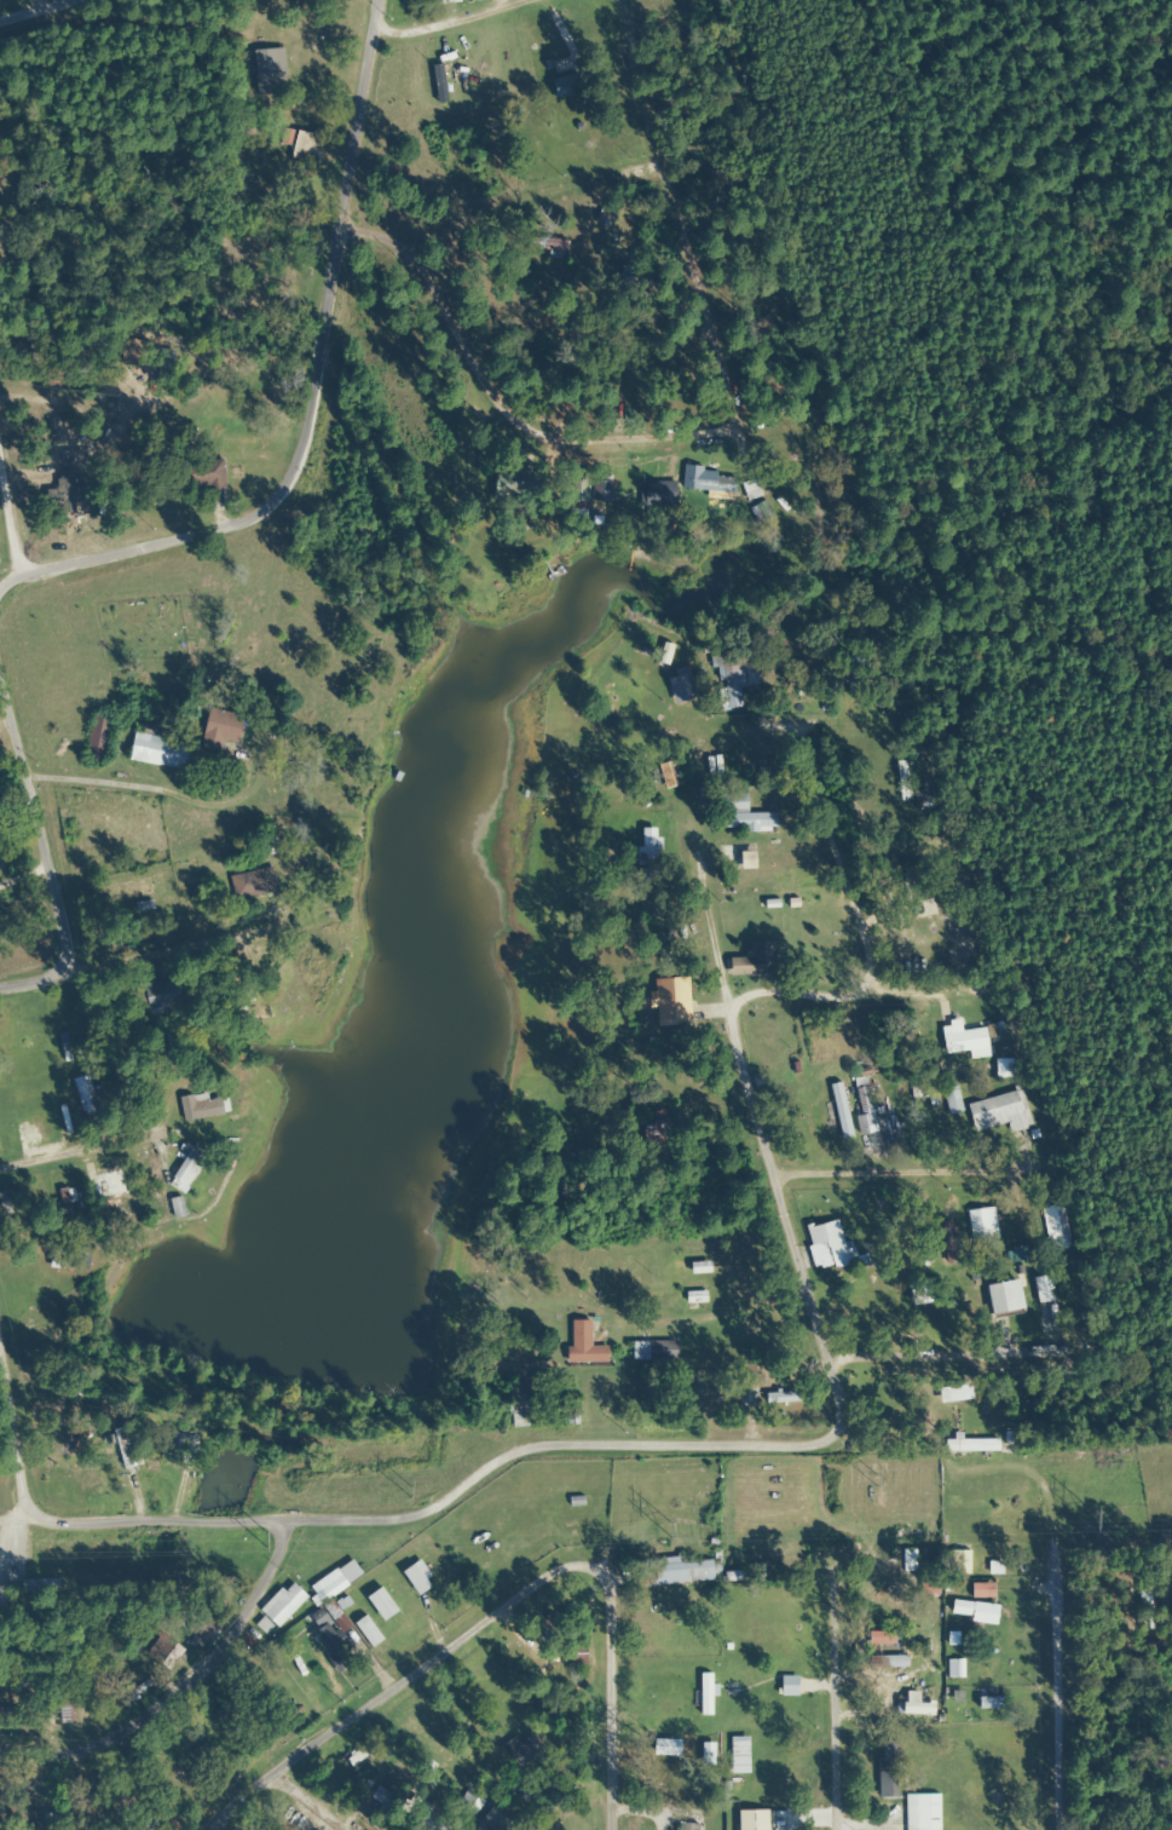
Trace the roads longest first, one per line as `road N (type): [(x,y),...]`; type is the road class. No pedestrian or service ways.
road 1 (residential): [(756,1049),(756,1116),(791,1199),(797,1284),(833,1375),(821,1429),(210,1458),(19,1452),(0,1442)]
road 2 (residential): [(13,592),(271,513),(391,219),(414,0)]
road 3 (residential): [(394,178),(491,190),(529,335),(708,349),(791,310),(814,133),(789,28)]
road 4 (residential): [(14,1829),(19,1808),(163,1723),(204,1658),(208,1538)]
road 5 (residential): [(37,971),(13,592)]
road 6 (residential): [(19,680),(352,675),(373,643)]
road 7 (residential): [(558,1592),(289,1730),(283,1760)]
road 8 (residential): [(589,1829),(582,1616),(558,1592)]
road 9 (residential): [(1020,1829),(1020,1598)]
road 10 (residential): [(0,1260),(219,1199)]
road 11 (residential): [(833,1375),(1043,1351)]
road 12 (residential): [(37,971),(244,932)]
road 13 (residential): [(843,1829),(839,1622)]
road 14 (residential): [(959,1031),(839,1031),(756,1049)]
road 15 (residential): [(791,1199),(995,1193)]
road 16 (residential): [(807,102),(613,85)]
road 17 (residential): [(839,1031),(827,930),(797,844)]
road 18 (track): [(1043,1351),(1037,1254),(995,1193)]
road 19 (residential): [(756,1049),(714,983),(693,894)]

